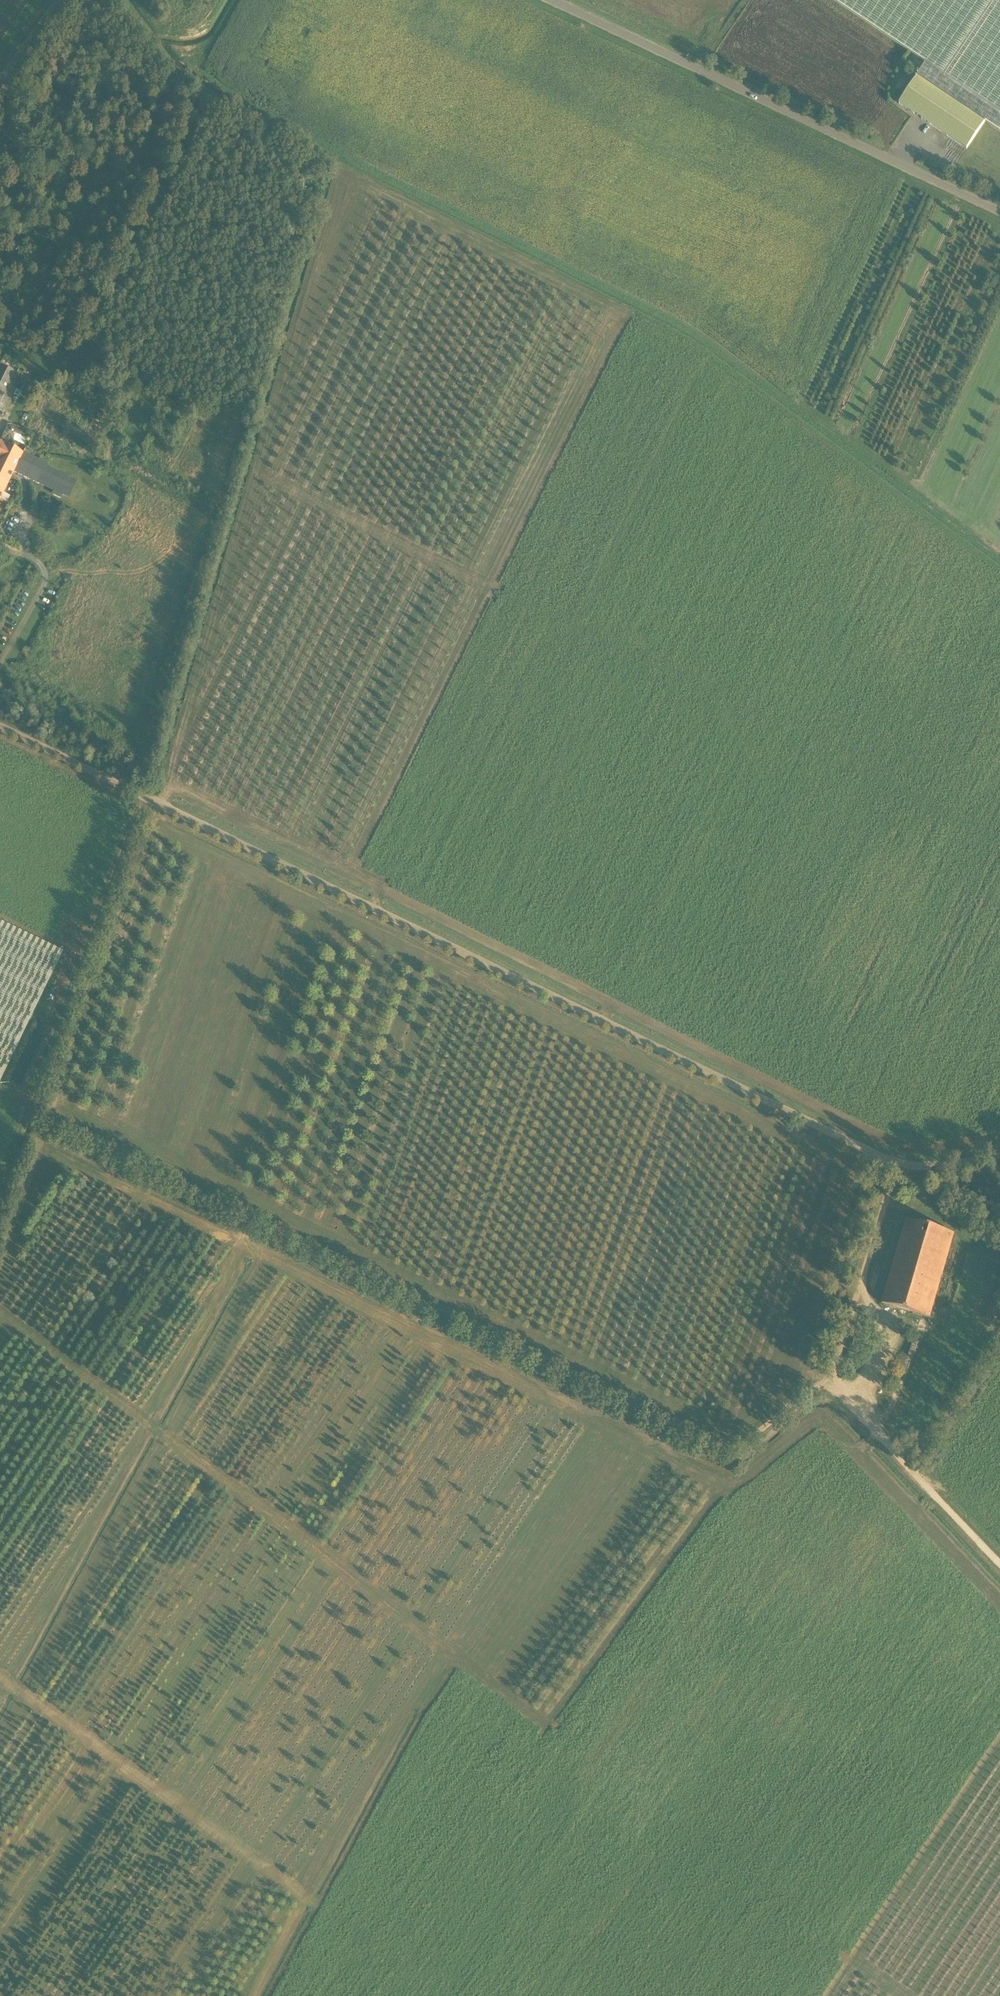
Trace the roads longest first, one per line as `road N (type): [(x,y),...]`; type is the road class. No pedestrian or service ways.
road 1 (unclassified): [(999,1157),(908,1165),(875,1154),(0,727)]
road 2 (track): [(843,1391),(822,1392),(745,1447),(705,1448),(0,1094)]
road 3 (unclassified): [(999,212),(551,0)]
road 4 (track): [(894,1161),(836,1376),(843,1391)]
road 5 (track): [(999,1558),(843,1391)]

